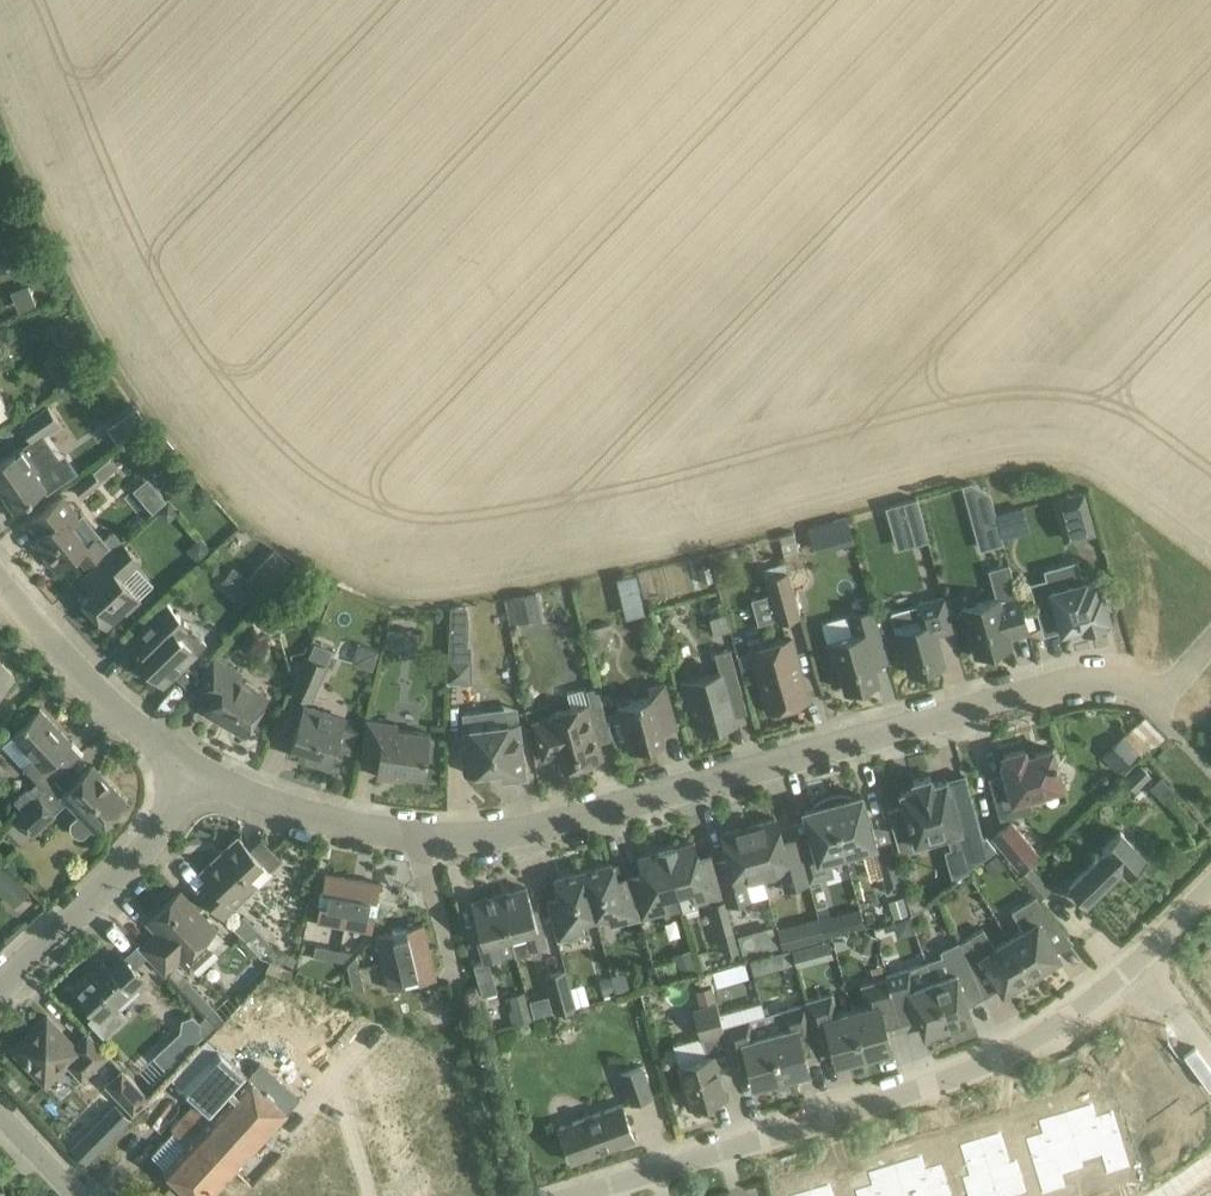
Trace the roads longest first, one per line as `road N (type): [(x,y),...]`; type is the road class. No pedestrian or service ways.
road 1 (residential): [(193,769),(267,803),(347,824),(486,837),(1080,682),(1134,690),(1155,712),(1210,650)]
road 2 (unclassified): [(570,1195),(1003,1063),(1074,1025),(1142,973)]
road 3 (residential): [(0,988),(145,851),(193,769)]
road 4 (residential): [(0,583),(126,721),(193,769)]

